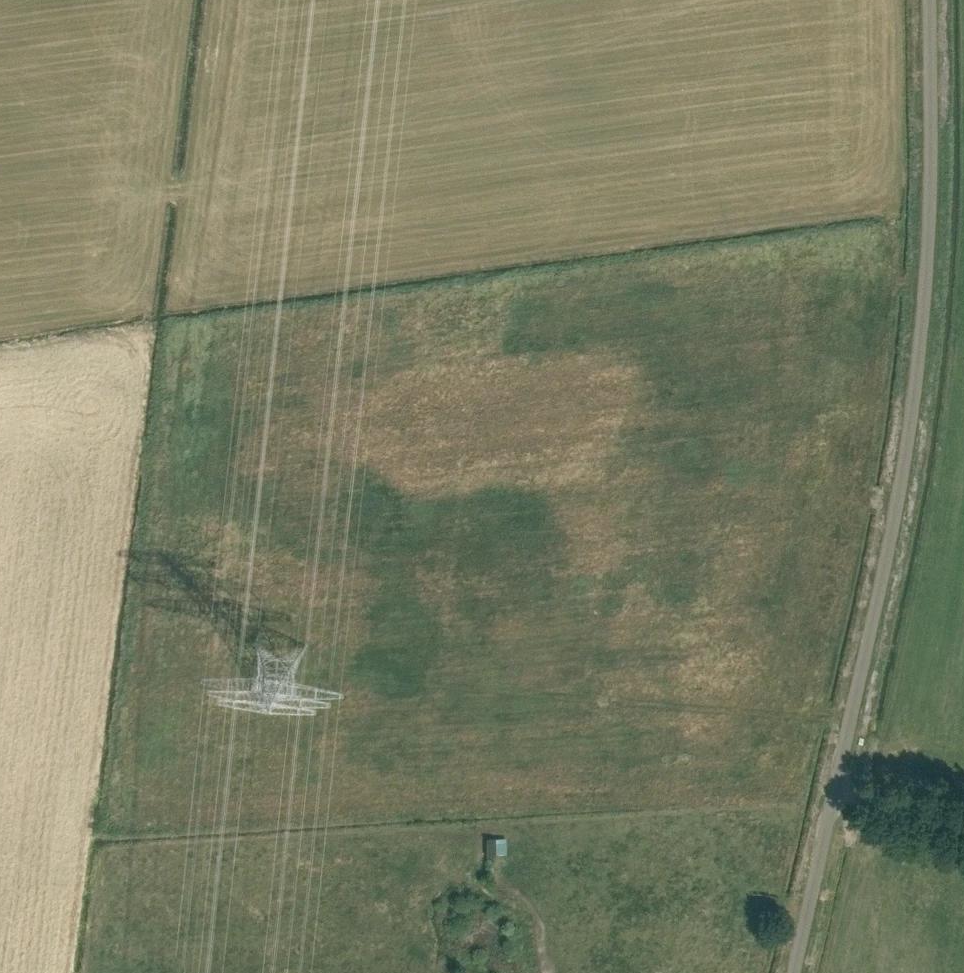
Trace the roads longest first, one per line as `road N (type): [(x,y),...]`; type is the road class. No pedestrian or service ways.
road 1 (unclassified): [(793,972),(910,423),(926,260),(928,0)]

